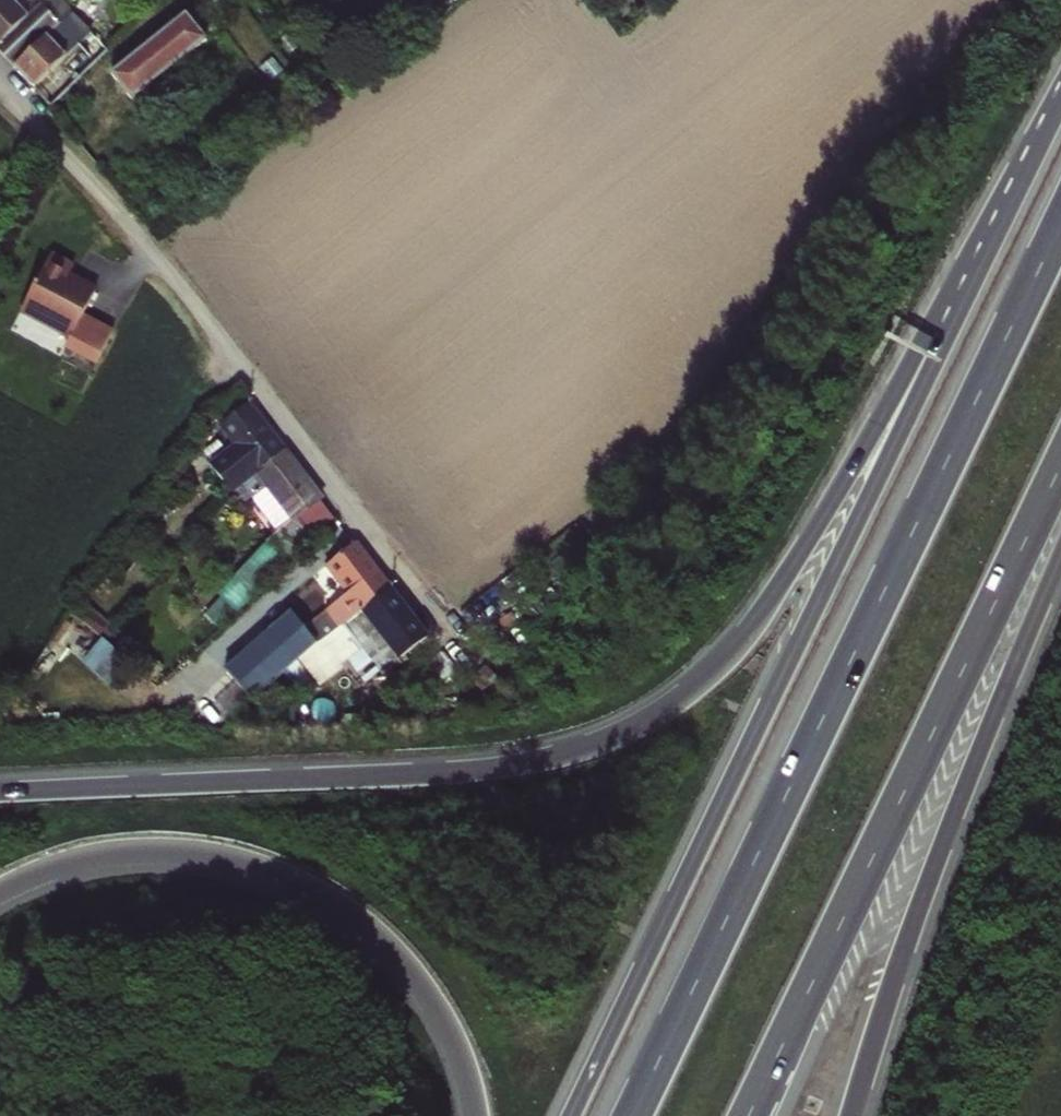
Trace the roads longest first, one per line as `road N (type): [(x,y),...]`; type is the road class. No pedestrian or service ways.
road 1 (motorway): [(950,318),(918,346),(860,452),(741,636),(708,673),(631,728),(504,765),(0,791)]
road 2 (motorway): [(1060,226),(631,1115)]
road 3 (motorway): [(950,318),(571,1115)]
road 4 (motorway): [(746,1115),(1060,466)]
road 5 (residential): [(0,90),(117,216),(427,615)]
road 6 (motorway): [(0,889),(58,865),(151,852),(248,863),(296,880),(374,927),(406,960),(452,1034),(476,1115)]
road 7 (motorway): [(849,1115),(951,827),(1060,559)]
road 8 (motorway): [(1060,99),(950,318)]

